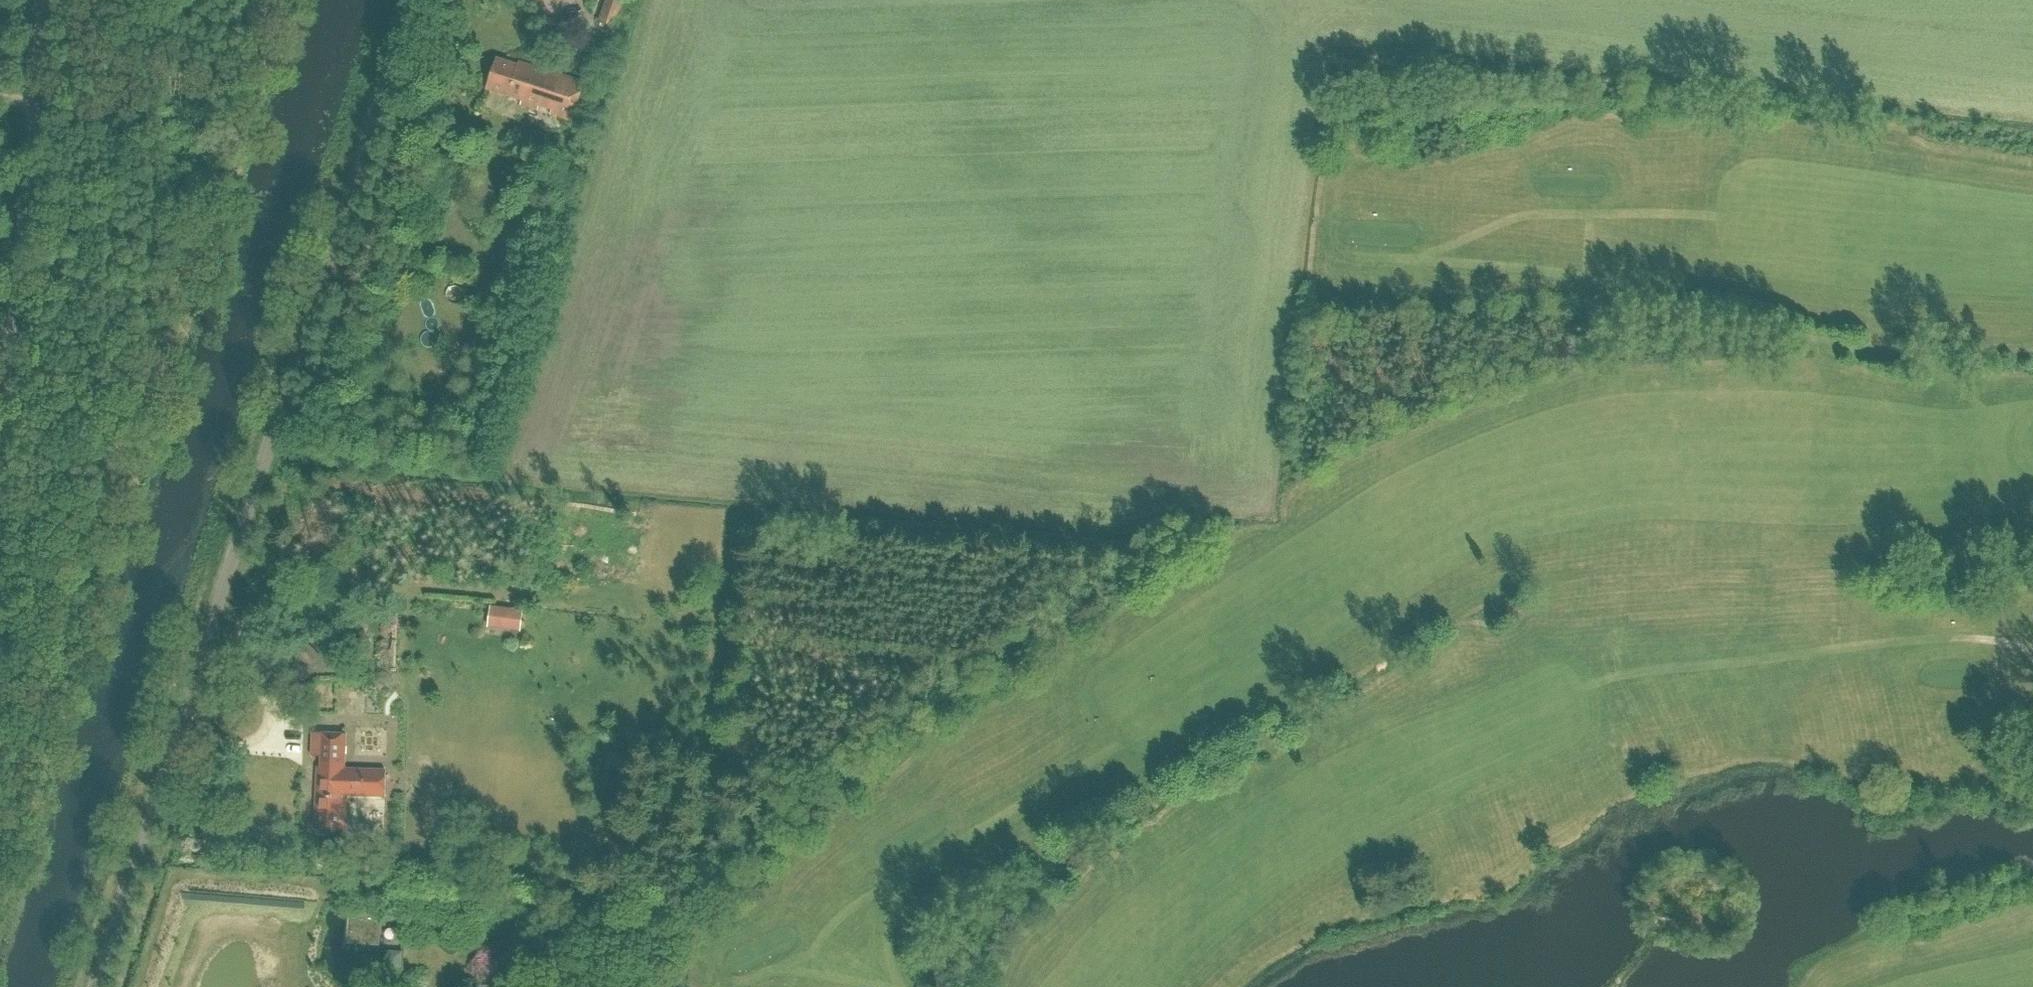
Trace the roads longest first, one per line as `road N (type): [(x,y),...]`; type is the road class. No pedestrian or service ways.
road 1 (unclassified): [(95,986),(412,0)]
road 2 (unclassified): [(0,480),(44,0)]

